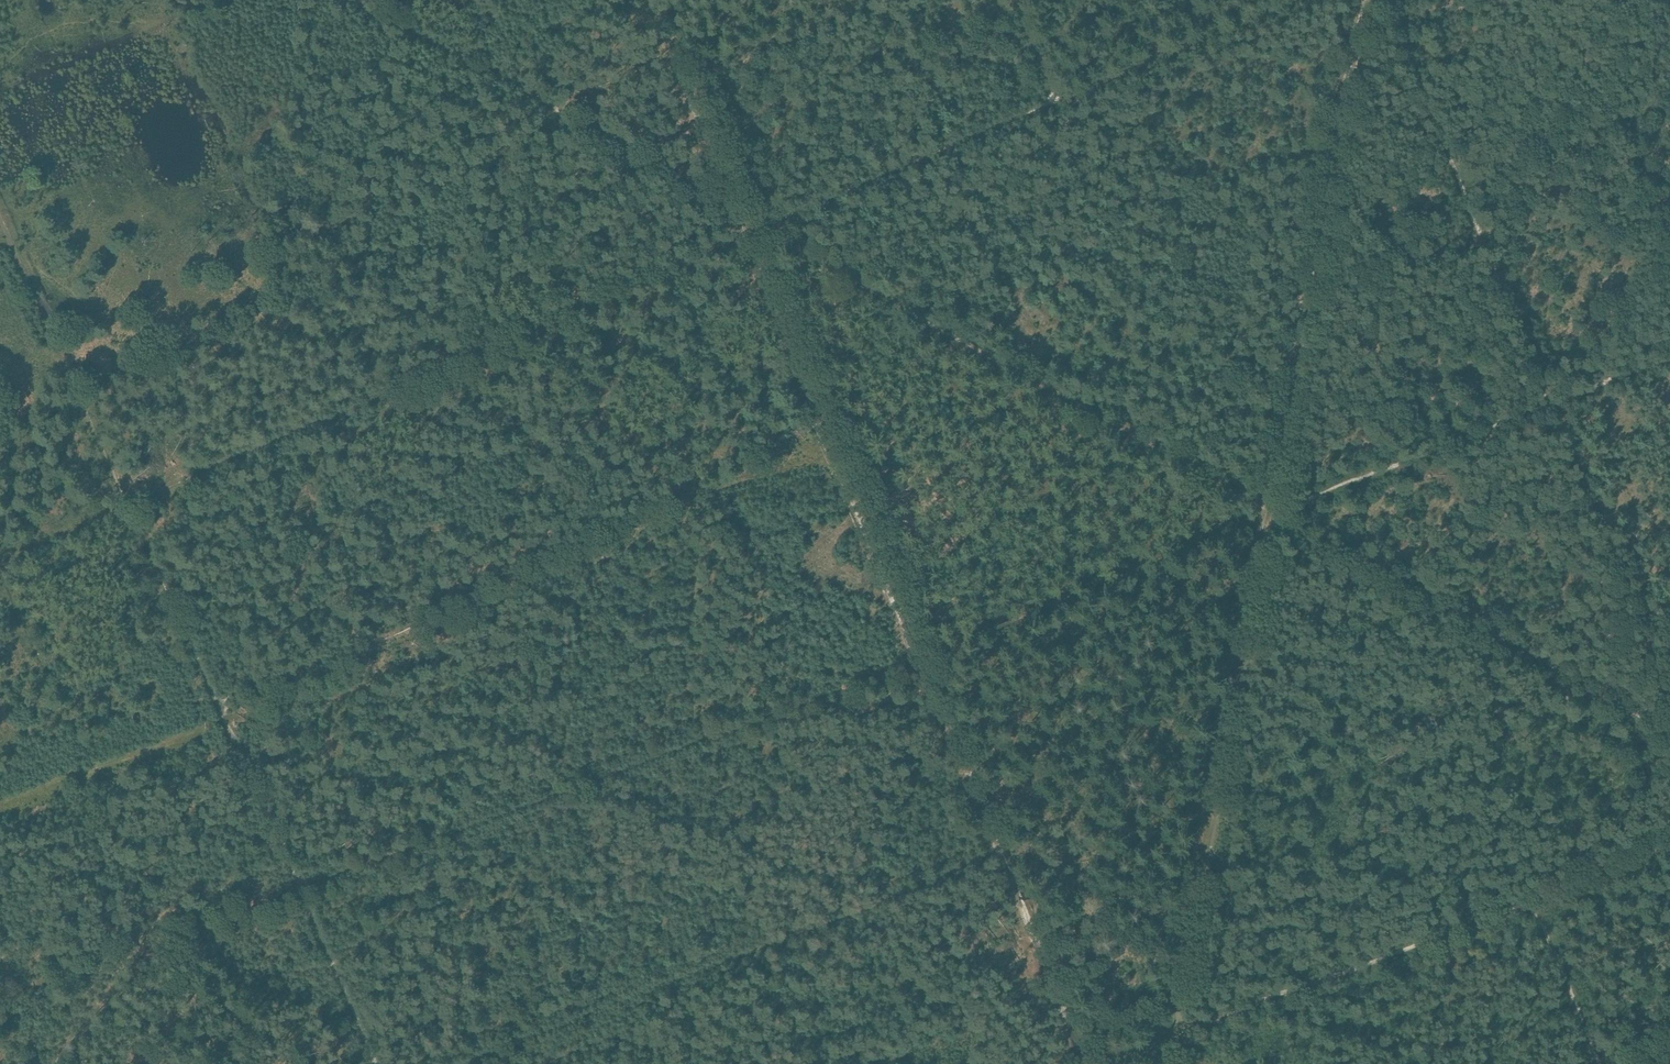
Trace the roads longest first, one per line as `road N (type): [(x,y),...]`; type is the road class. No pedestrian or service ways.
road 1 (track): [(1160,1063),(1266,508)]
road 2 (track): [(1266,508),(1362,0)]

